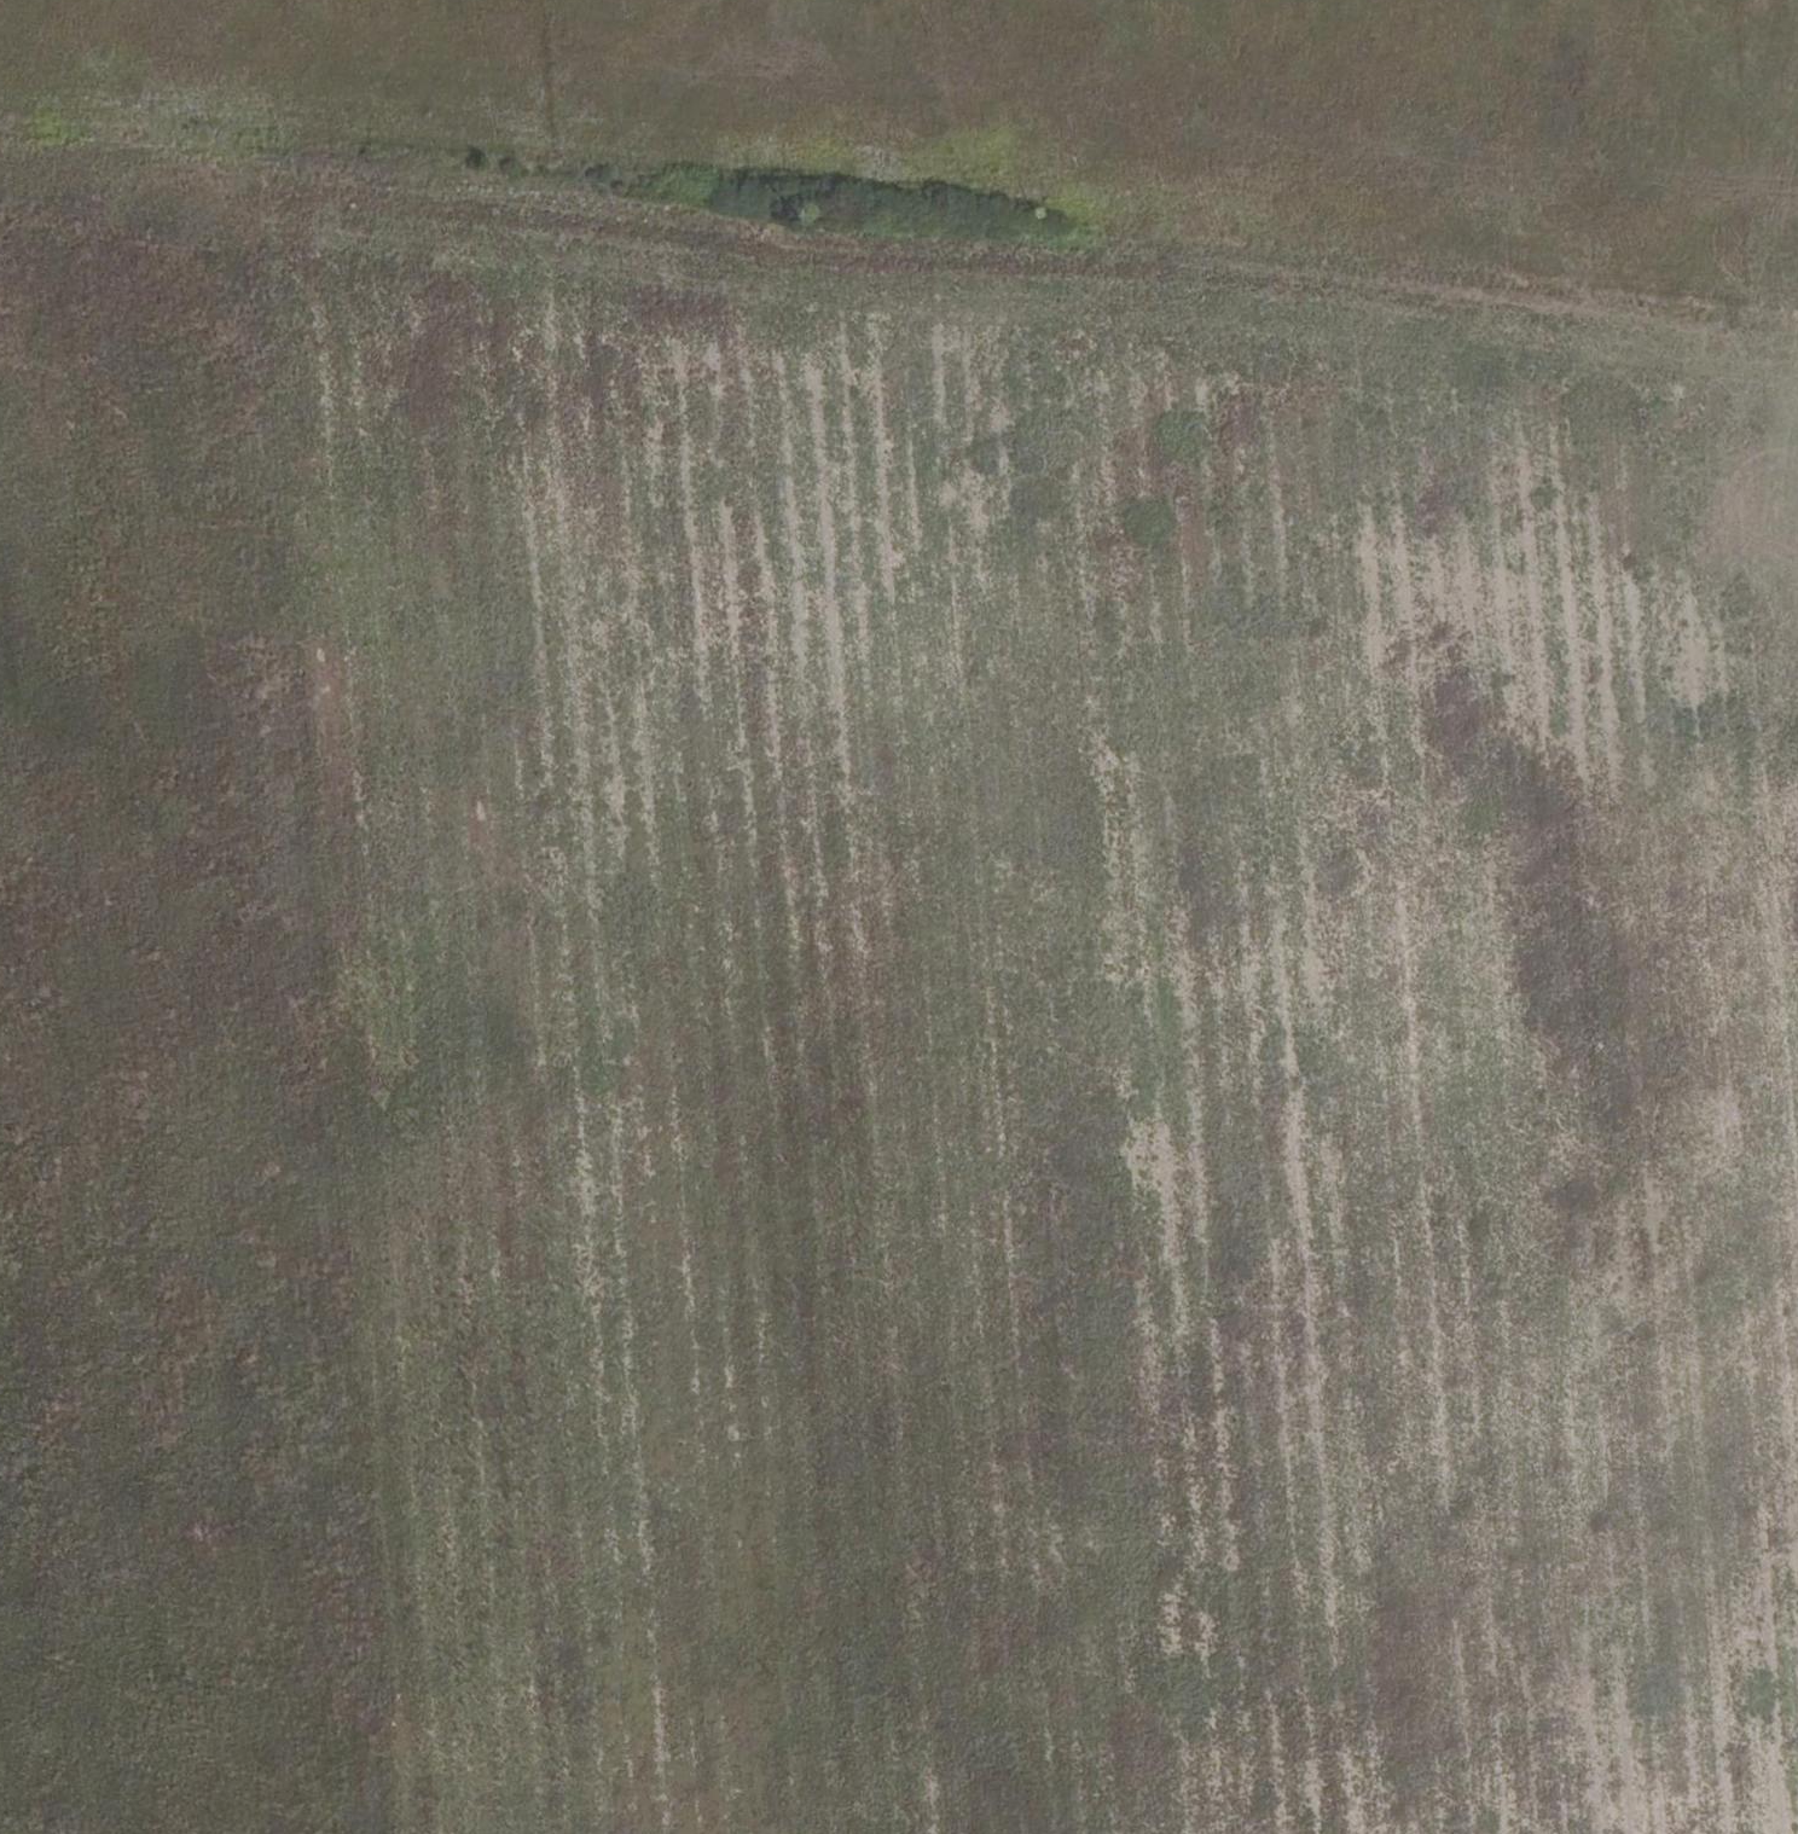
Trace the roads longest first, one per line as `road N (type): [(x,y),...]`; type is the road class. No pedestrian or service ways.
road 1 (track): [(0,124),(385,162),(523,144),(1059,195)]

